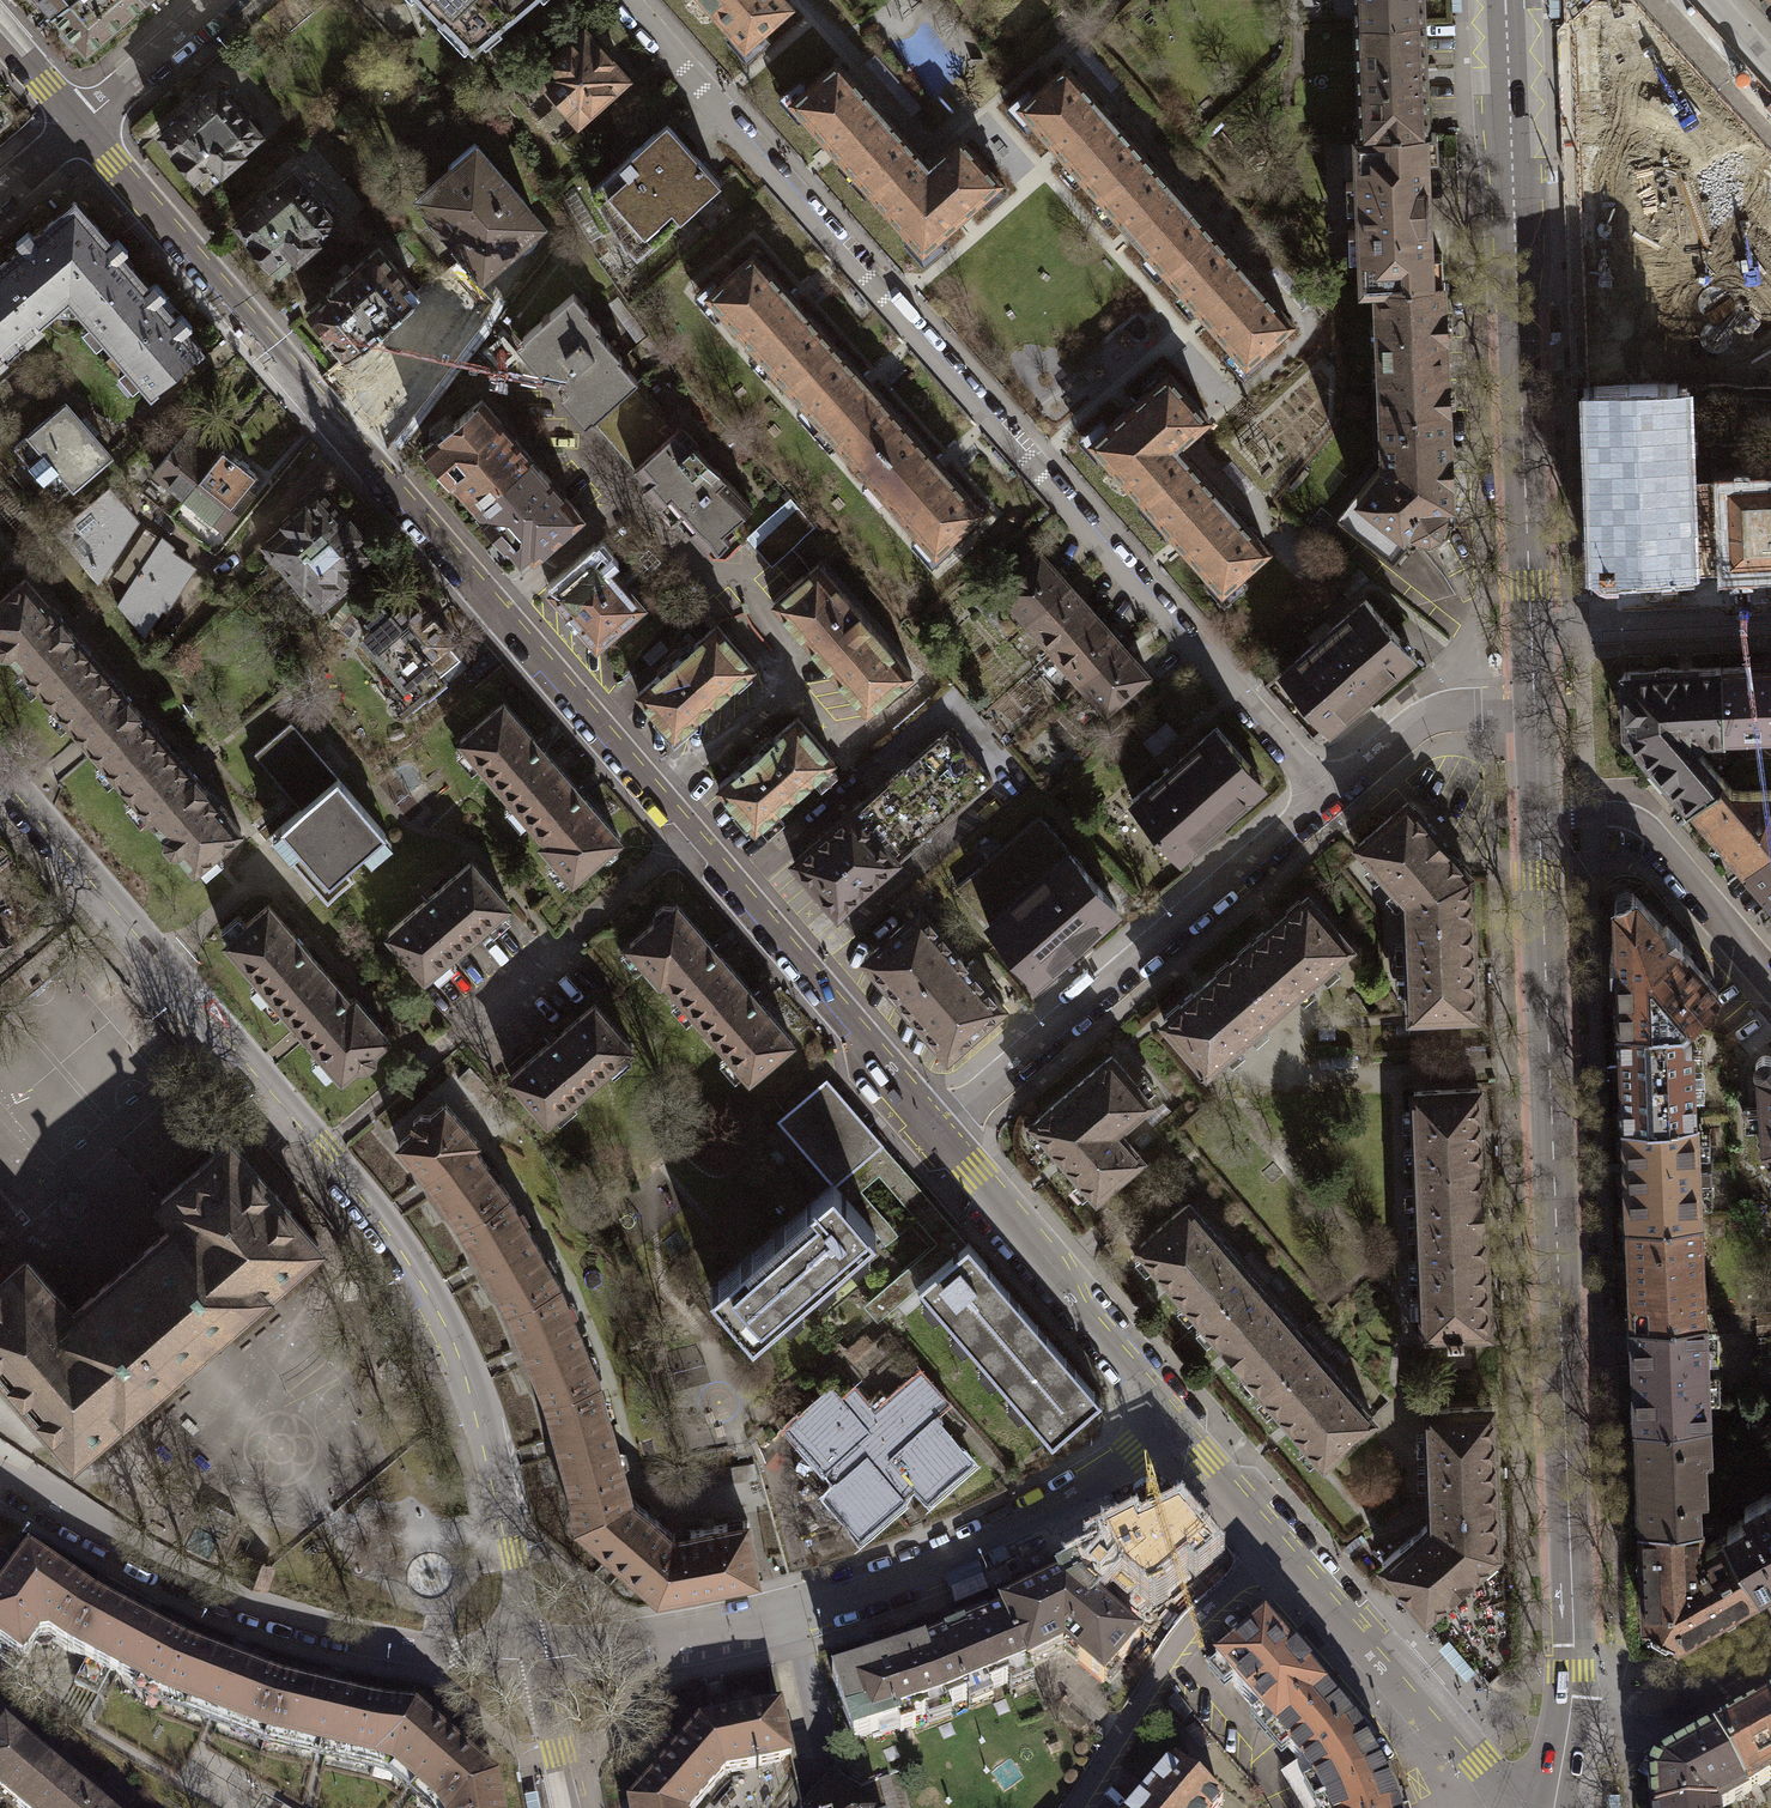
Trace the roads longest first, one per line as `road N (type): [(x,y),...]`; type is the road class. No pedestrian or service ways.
road 1 (residential): [(937,1133),(661,794),(79,124)]
road 2 (residential): [(0,763),(384,1215),(445,1305),(488,1420),(532,1654)]
road 3 (residential): [(620,0),(1324,795)]
road 4 (tertiary): [(1570,1715),(1572,1598),(1534,811)]
road 5 (residential): [(1176,1420),(1084,1489),(951,1557),(791,1613),(628,1647),(532,1654)]
road 6 (tertiary): [(1527,624),(1505,0)]
road 7 (residential): [(532,1654),(430,1652),(328,1632),(228,1600),(0,1481)]
road 8 (residential): [(937,1133),(1324,795)]
road 9 (residential): [(1176,1420),(937,1133)]
road 10 (residential): [(1505,1807),(1480,1762),(1276,1550)]
road 11 (residential): [(1276,1550),(1177,1646),(1074,1807)]
road 12 (residential): [(1770,978),(1648,832),(1608,812),(1534,811)]
road 13 (residential): [(1527,624),(1770,612)]
road 14 (residential): [(1324,795),(1414,722),(1449,710),(1530,708)]
road 15 (residential): [(1570,1715),(1642,1713),(1770,1642)]
road 16 (residential): [(223,0),(79,124)]
road 17 (residential): [(1276,1550),(1176,1420)]
road 18 (residential): [(532,1654),(567,1807)]
road 19 (residential): [(79,124),(0,30)]

